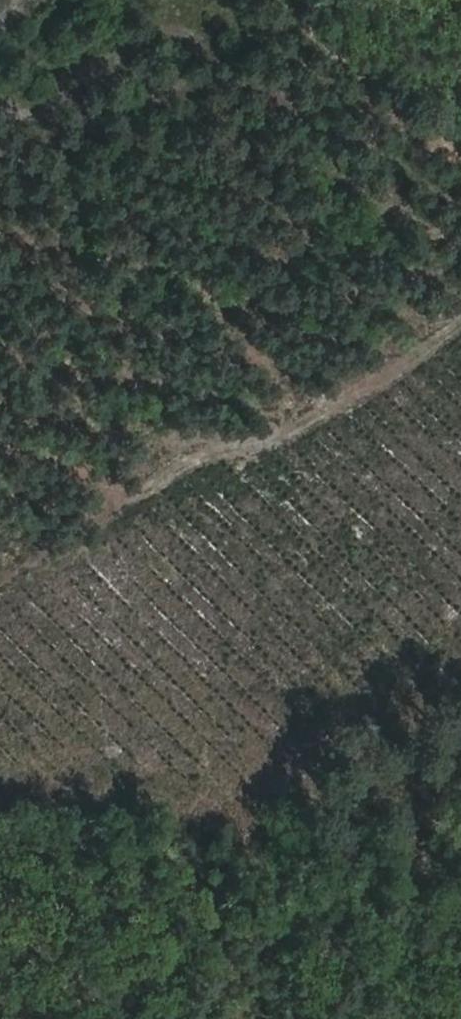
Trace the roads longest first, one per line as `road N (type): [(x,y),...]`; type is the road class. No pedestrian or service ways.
road 1 (track): [(338,0),(376,89),(460,139)]

